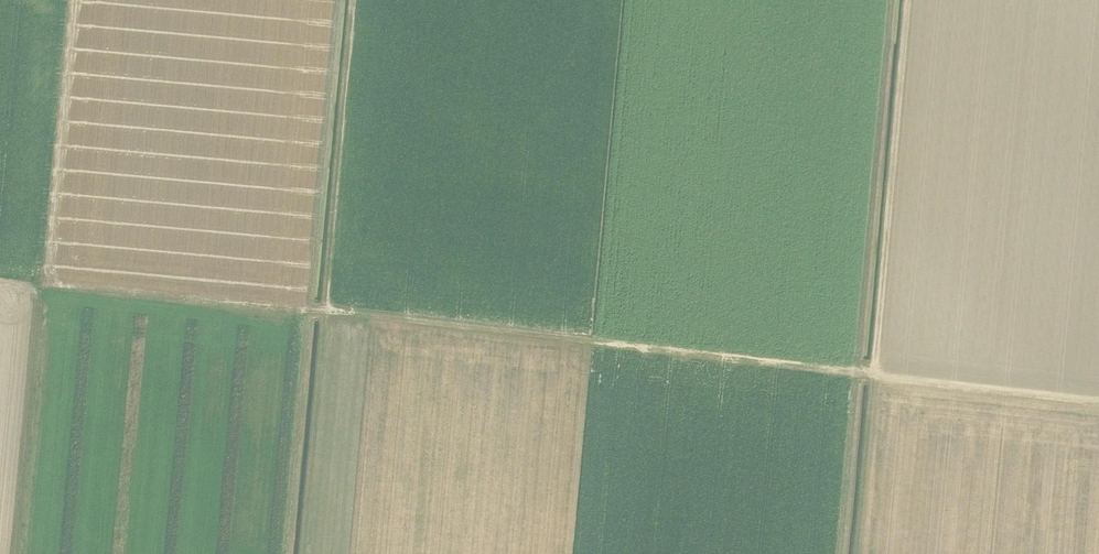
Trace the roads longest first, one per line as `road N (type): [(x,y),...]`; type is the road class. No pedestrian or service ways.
road 1 (track): [(208,299),(875,374),(909,0)]
road 2 (track): [(326,312),(354,0)]
road 3 (track): [(856,371),(839,553)]

